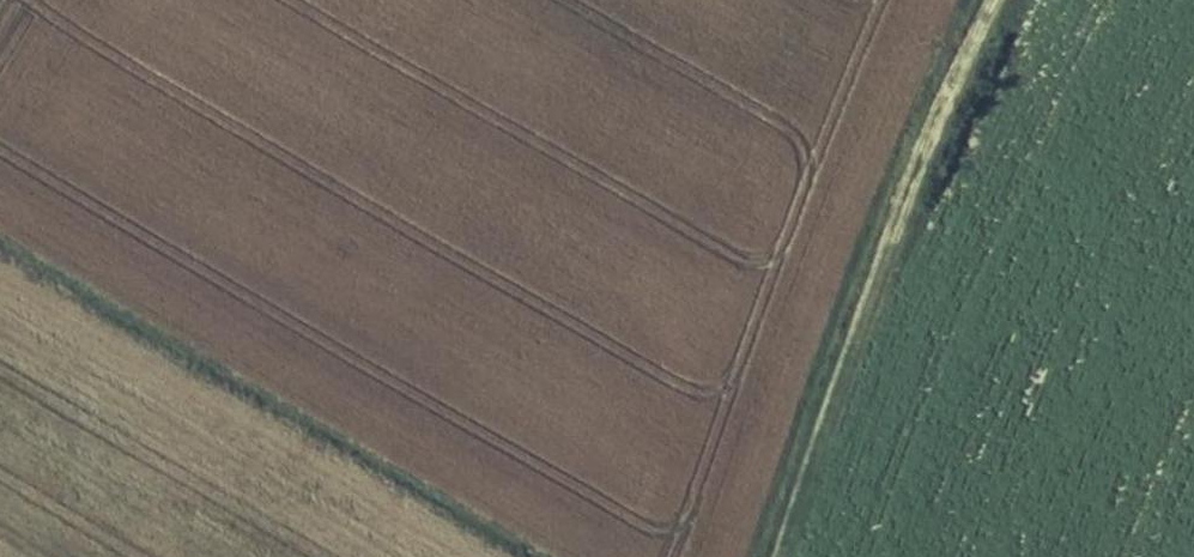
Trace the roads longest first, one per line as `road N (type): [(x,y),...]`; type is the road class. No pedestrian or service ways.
road 1 (track): [(776,556),(925,144),(994,0)]

